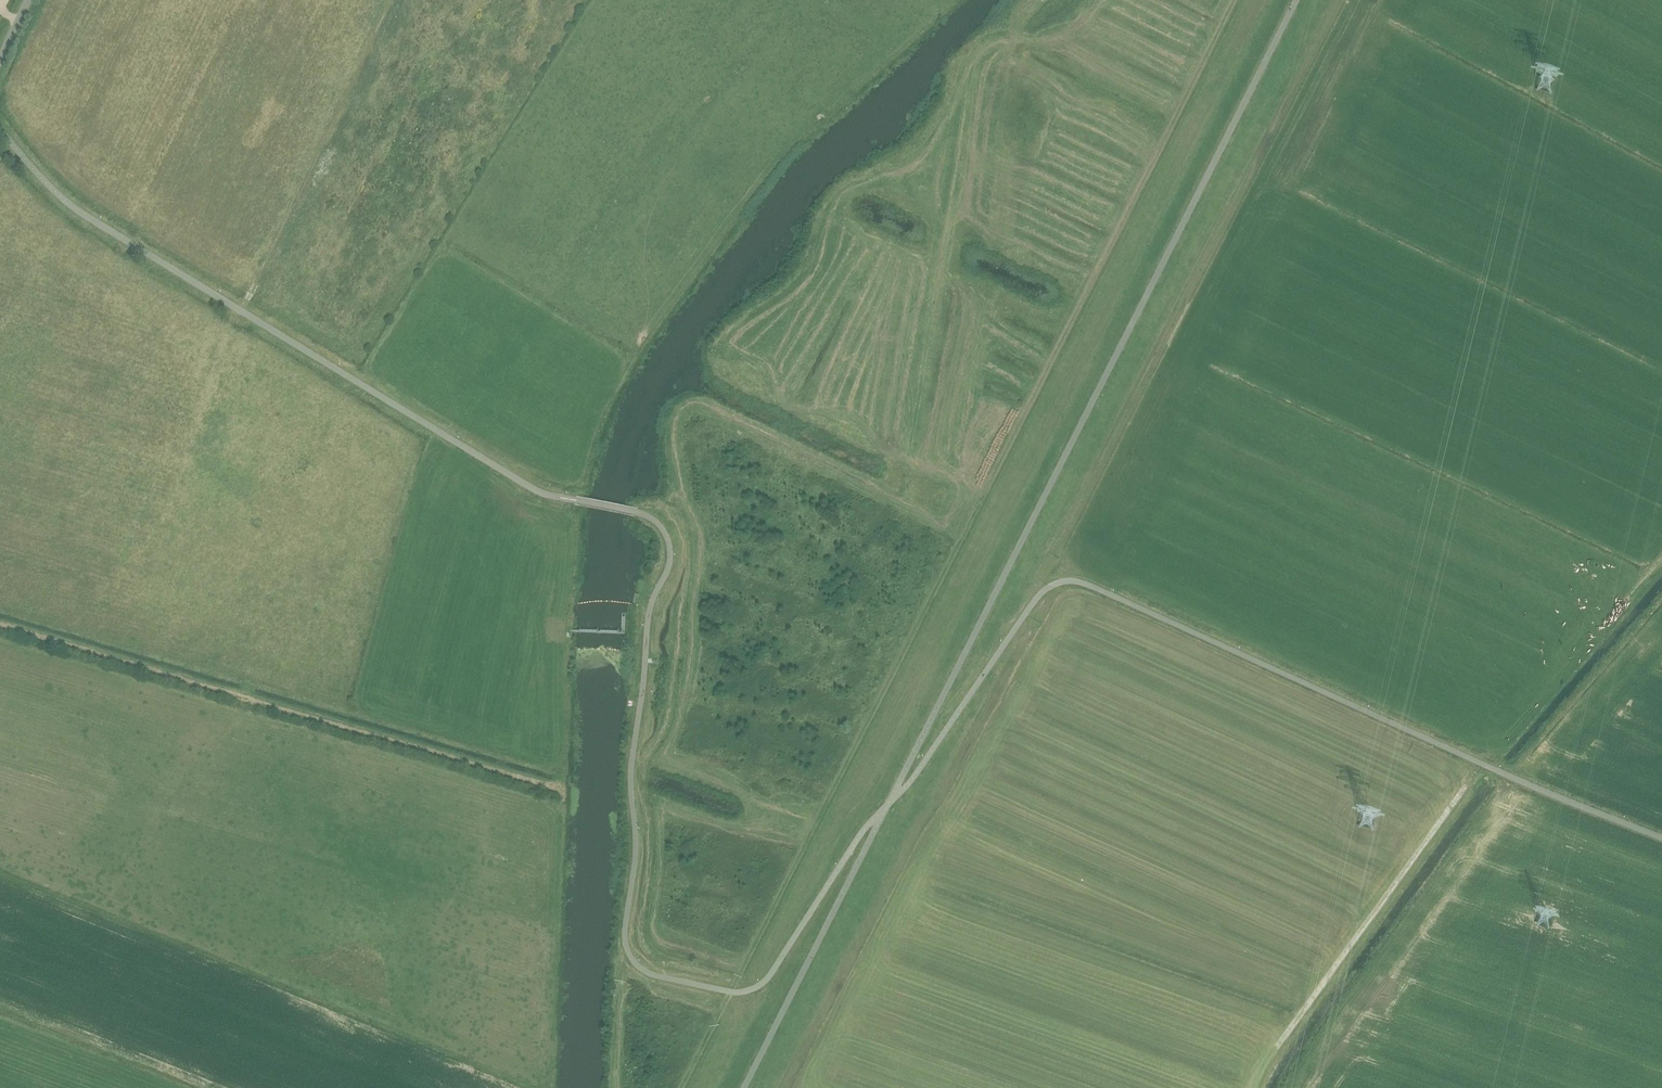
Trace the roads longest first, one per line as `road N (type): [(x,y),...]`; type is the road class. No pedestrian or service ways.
road 1 (track): [(242,311),(391,0)]

